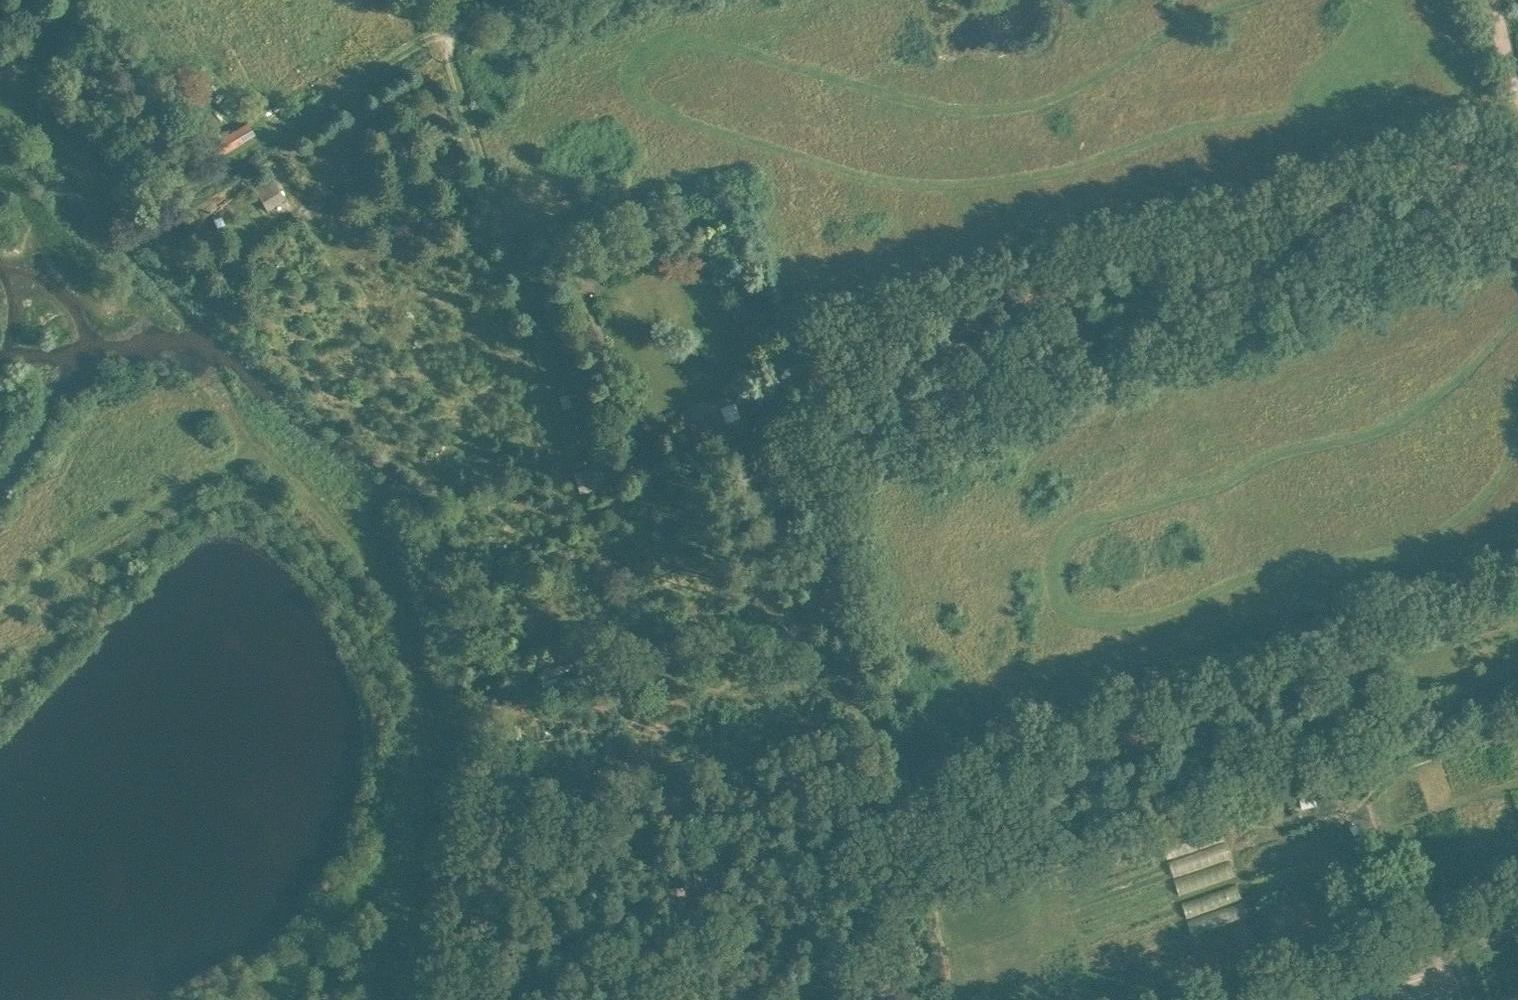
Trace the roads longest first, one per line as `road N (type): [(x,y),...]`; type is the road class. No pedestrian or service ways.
road 1 (track): [(441,46),(606,0)]

